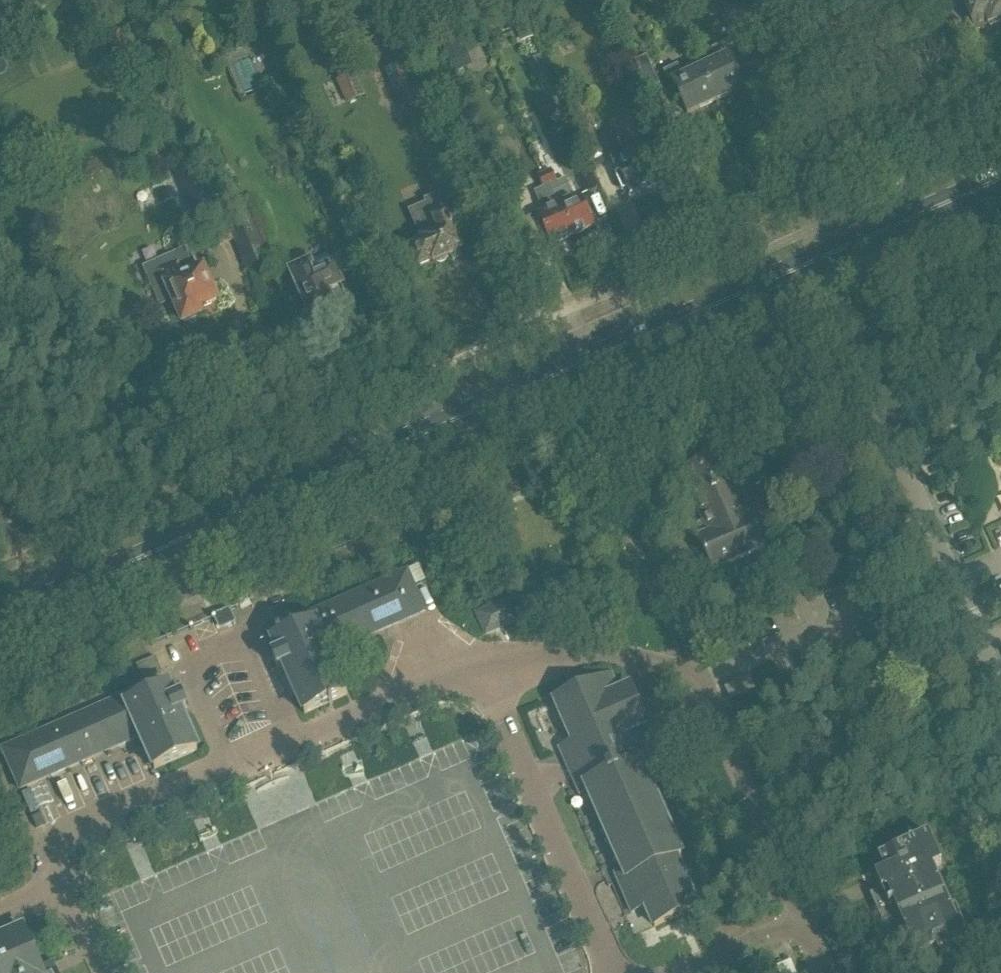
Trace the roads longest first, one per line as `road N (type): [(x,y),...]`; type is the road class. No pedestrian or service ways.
road 1 (primary): [(0,621),(1000,178)]

